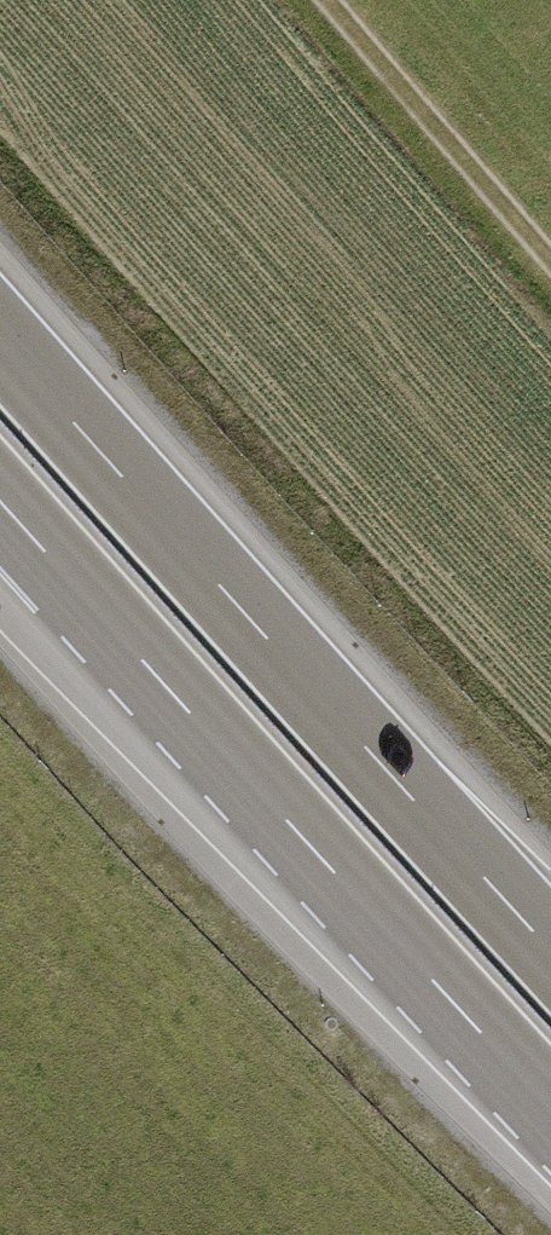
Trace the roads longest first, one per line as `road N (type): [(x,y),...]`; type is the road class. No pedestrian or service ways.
road 1 (motorway): [(550,946),(0,335)]
road 2 (motorway): [(0,503),(550,1113)]
road 3 (track): [(327,0),(550,260)]

